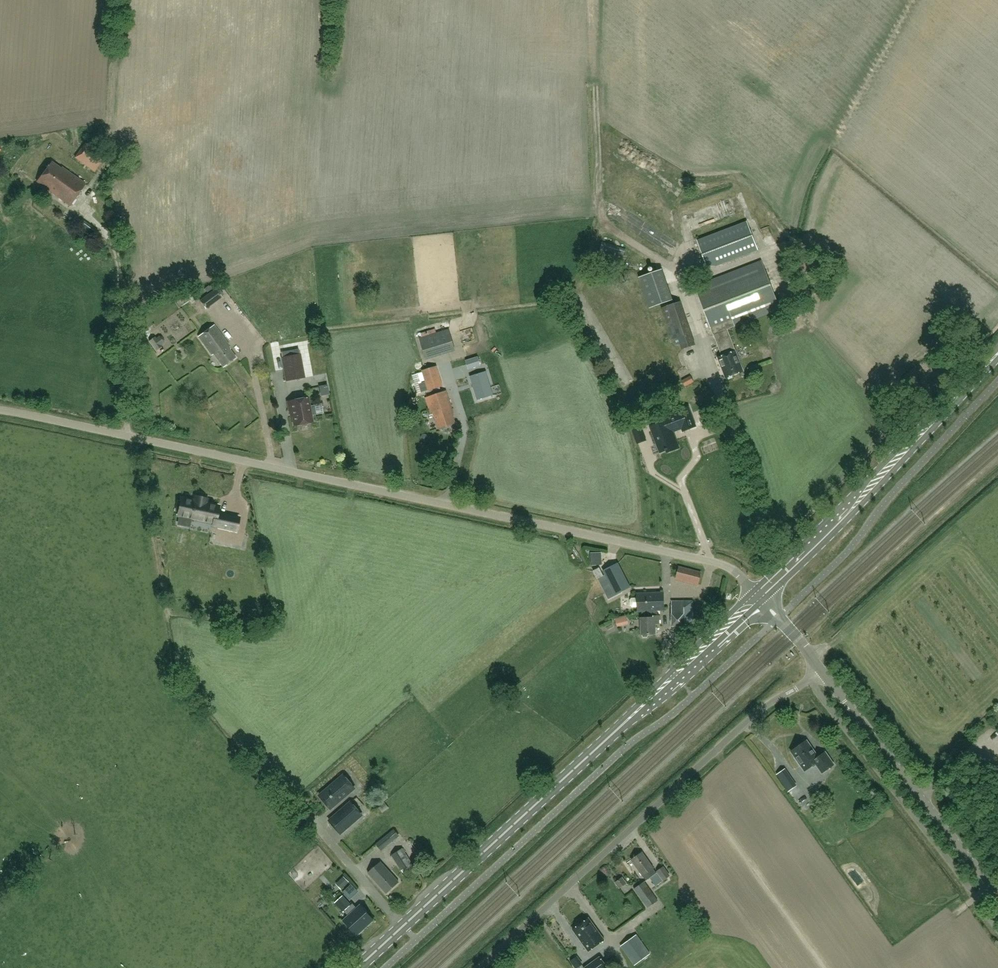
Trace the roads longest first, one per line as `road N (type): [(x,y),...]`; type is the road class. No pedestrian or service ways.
road 1 (unclassified): [(758,596),(716,562),(0,411)]
road 2 (secondary): [(403,928),(758,596)]
road 3 (unclassified): [(480,967),(760,709),(821,669)]
road 4 (secondary): [(758,596),(997,354)]
road 5 (tertiary): [(997,899),(821,669)]
road 6 (residential): [(300,809),(403,928)]

